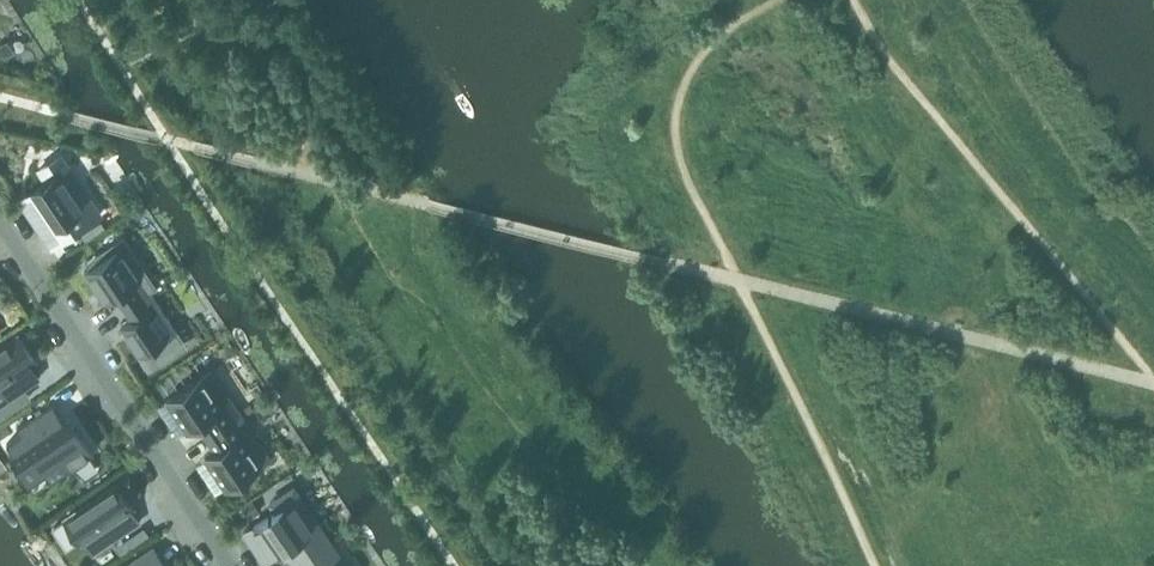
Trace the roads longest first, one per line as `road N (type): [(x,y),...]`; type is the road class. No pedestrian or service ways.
road 1 (residential): [(0,224),(229,565)]
road 2 (track): [(309,174),(316,142),(244,29)]

